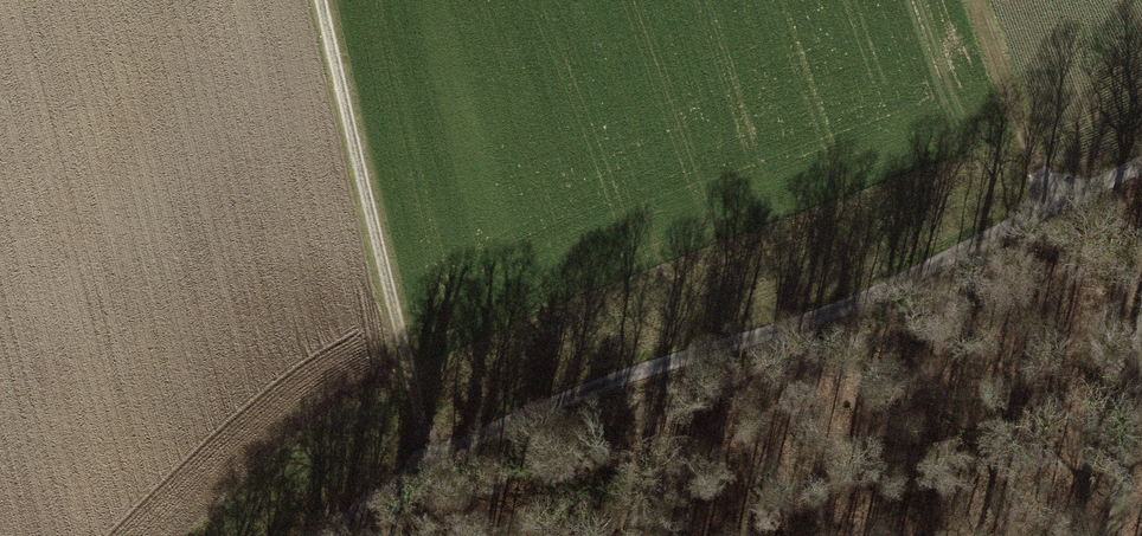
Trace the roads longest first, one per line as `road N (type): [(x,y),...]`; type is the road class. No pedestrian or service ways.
road 1 (track): [(329,535),(435,454),(1141,163)]
road 2 (track): [(435,454),(387,288),(322,0)]
road 3 (track): [(1141,341),(1112,535)]

